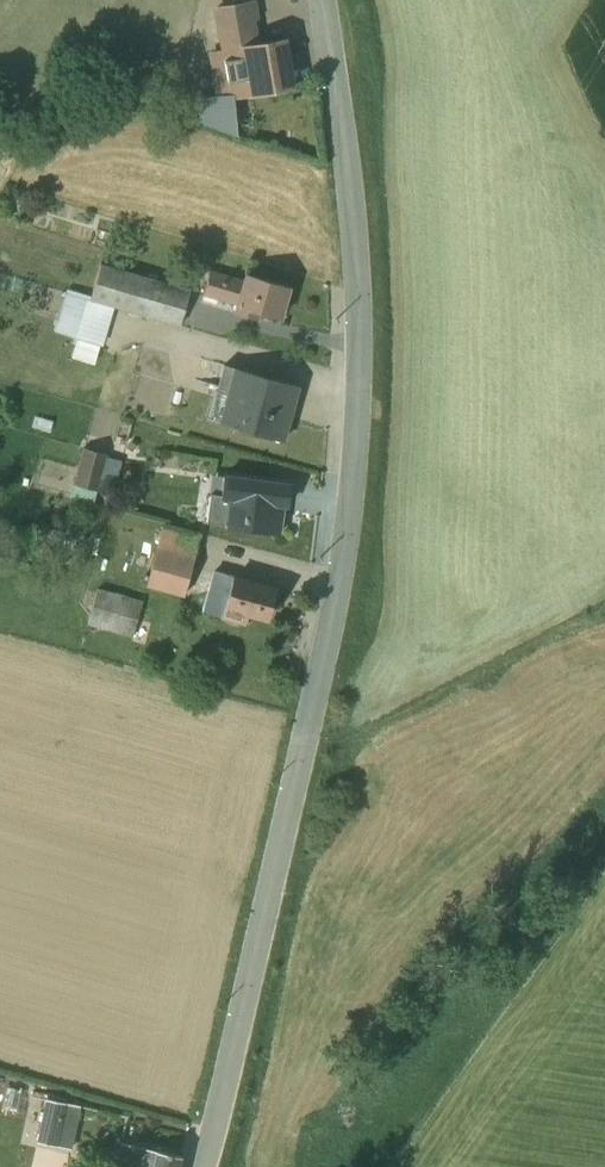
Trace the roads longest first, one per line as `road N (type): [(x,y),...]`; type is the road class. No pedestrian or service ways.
road 1 (residential): [(318,0),(362,302),(351,523),(306,720)]
road 2 (unclassified): [(203,1166),(306,720)]

